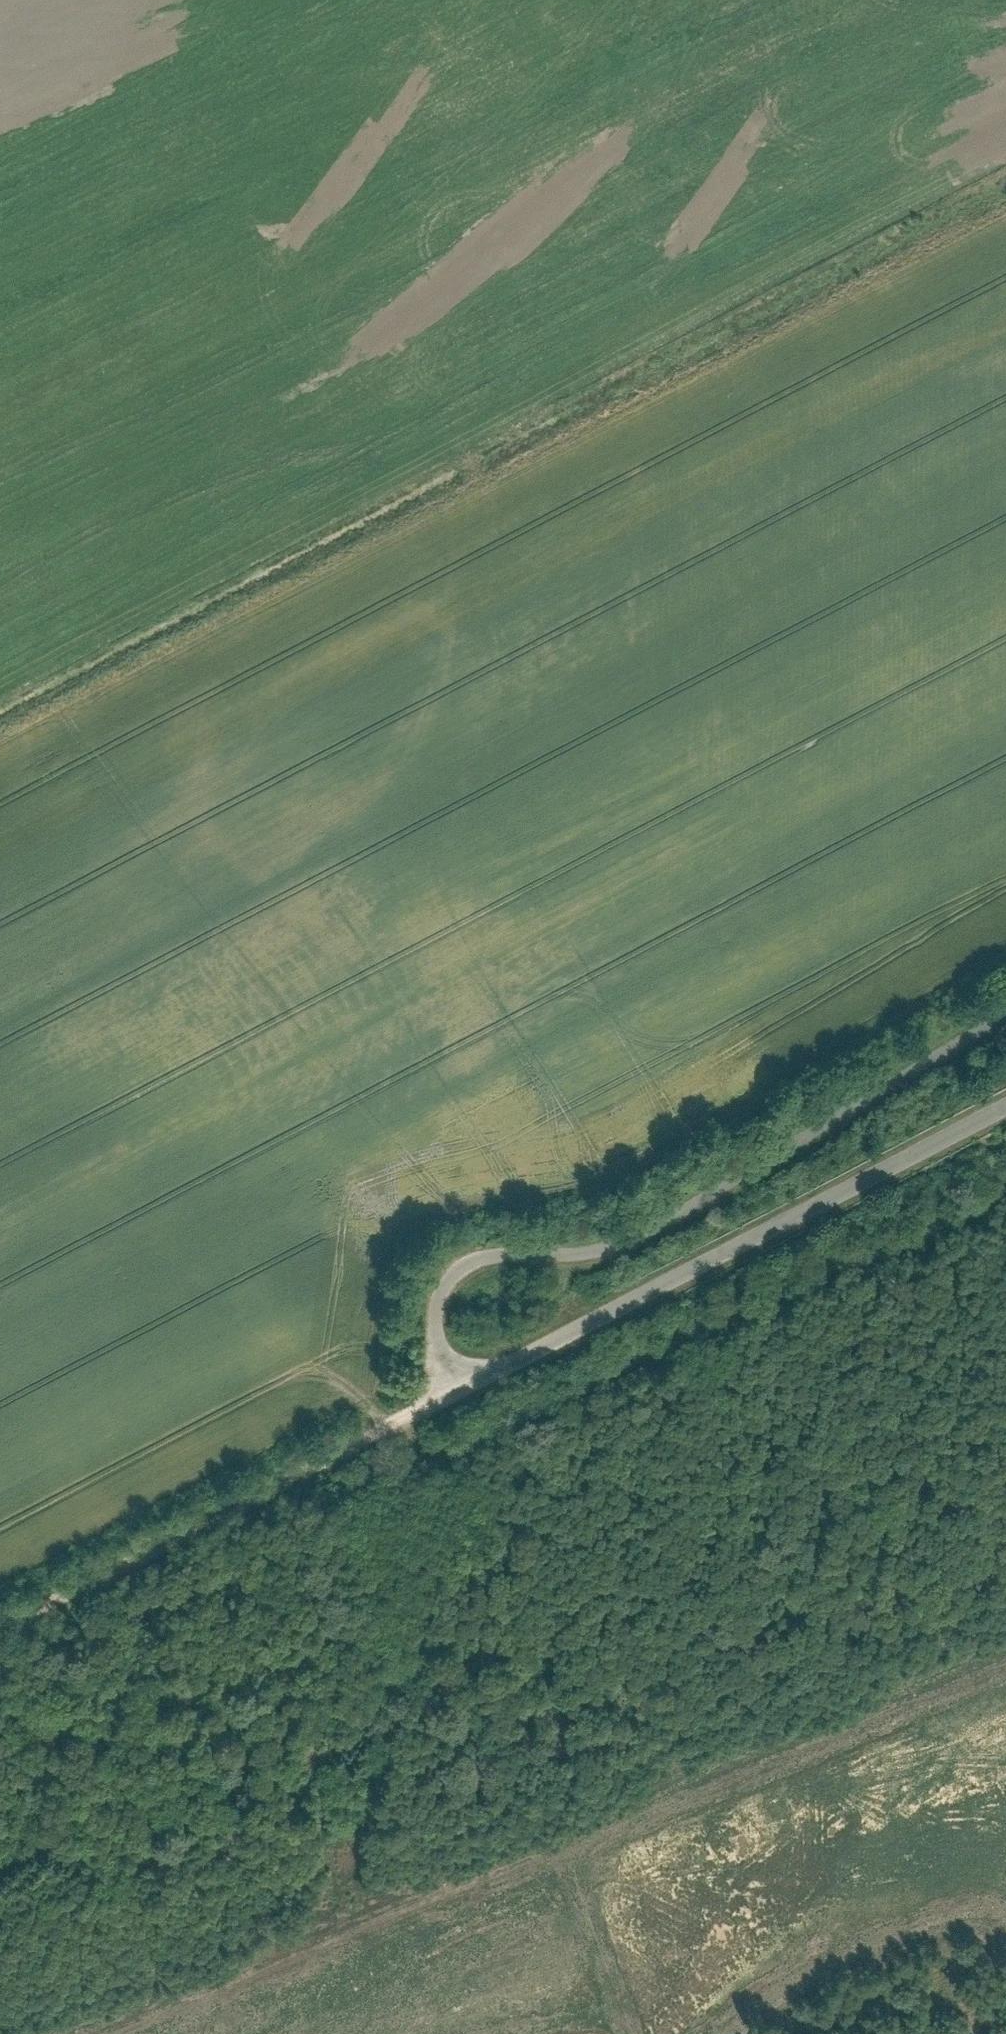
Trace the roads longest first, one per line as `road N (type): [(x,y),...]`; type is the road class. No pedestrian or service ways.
road 1 (unclassified): [(1005,1105),(332,1456)]
road 2 (track): [(332,1456),(0,1636)]

